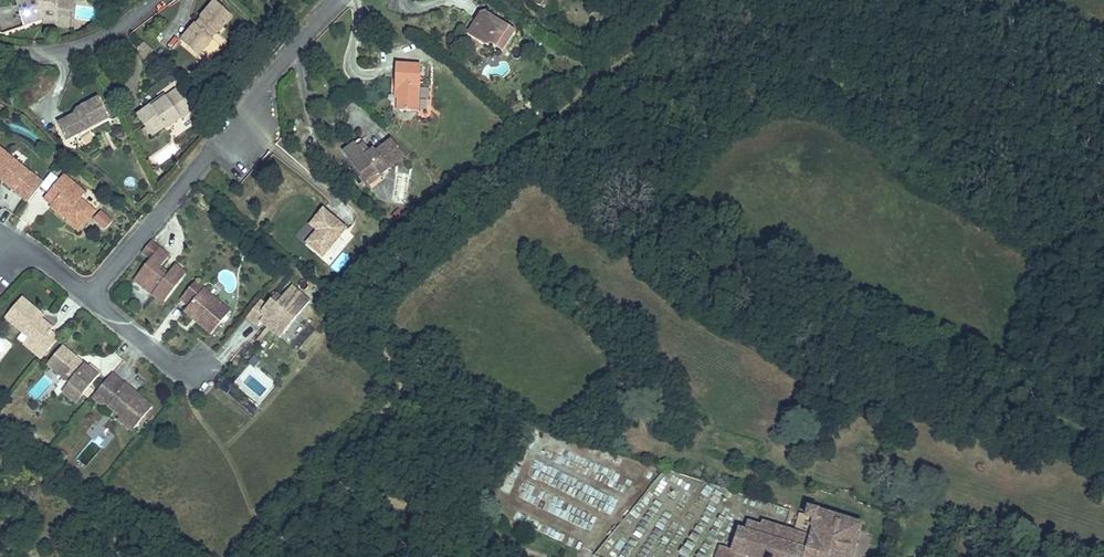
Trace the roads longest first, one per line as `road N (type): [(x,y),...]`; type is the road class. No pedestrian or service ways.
road 1 (unclassified): [(345,480),(397,392),(388,355),(359,321),(374,274),(700,0)]
road 2 (residential): [(92,299),(341,0)]
road 3 (residential): [(158,0),(100,40),(66,54),(0,56)]
road 4 (residential): [(92,299),(172,365),(201,368)]

